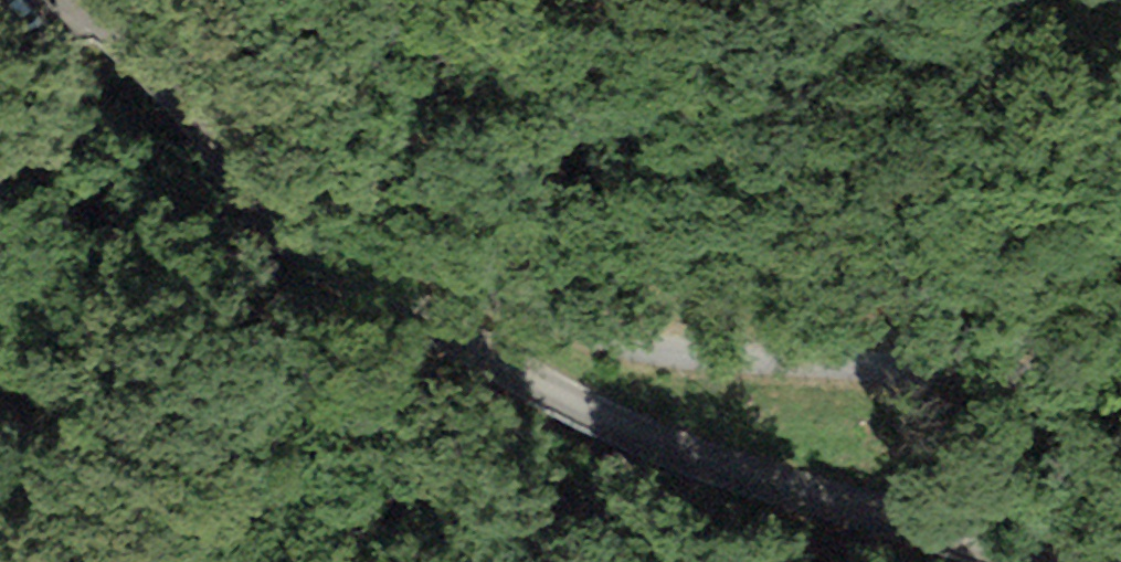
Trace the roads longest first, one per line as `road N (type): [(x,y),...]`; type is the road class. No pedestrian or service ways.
road 1 (unclassified): [(80,0),(144,53),(326,247),(558,396),(707,462),(1038,561)]
road 2 (track): [(279,200),(429,256),(580,327),(669,351),(1120,381)]

